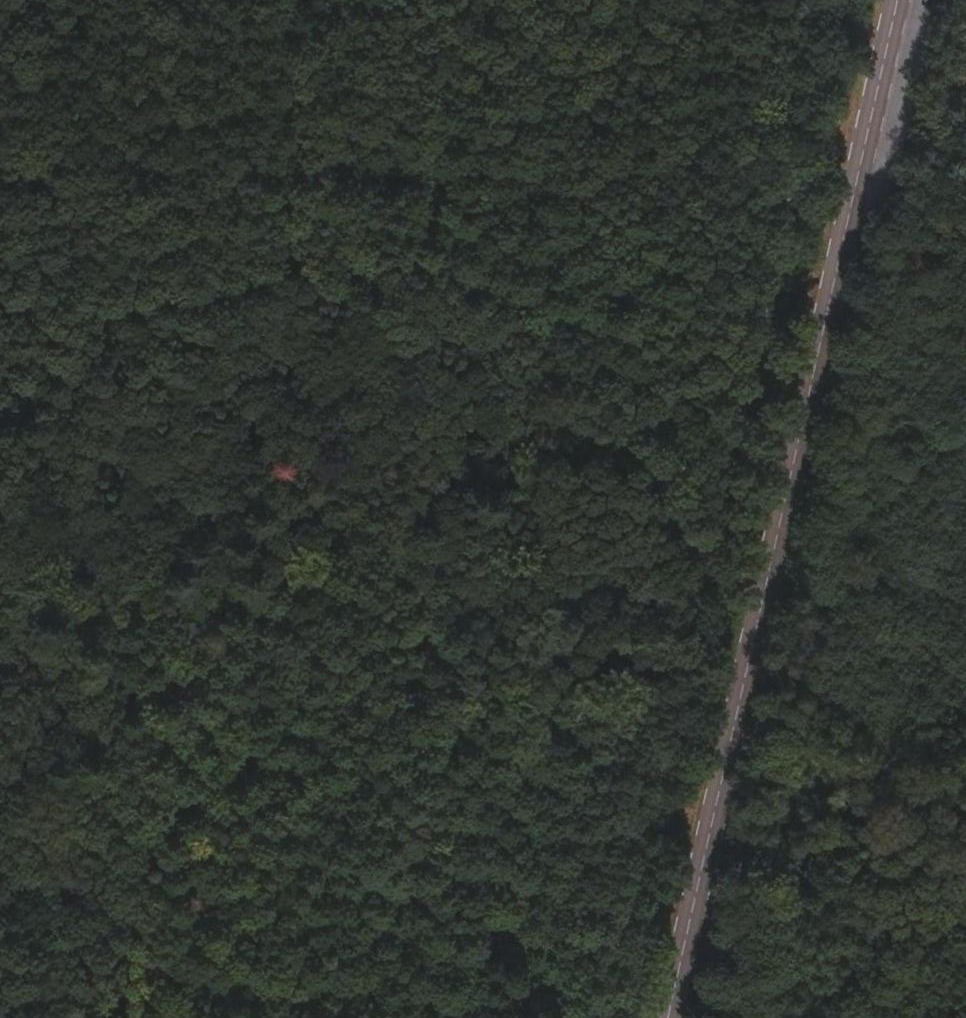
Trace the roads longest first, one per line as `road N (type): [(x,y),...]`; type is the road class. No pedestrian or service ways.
road 1 (tertiary): [(904,0),(678,1017)]

